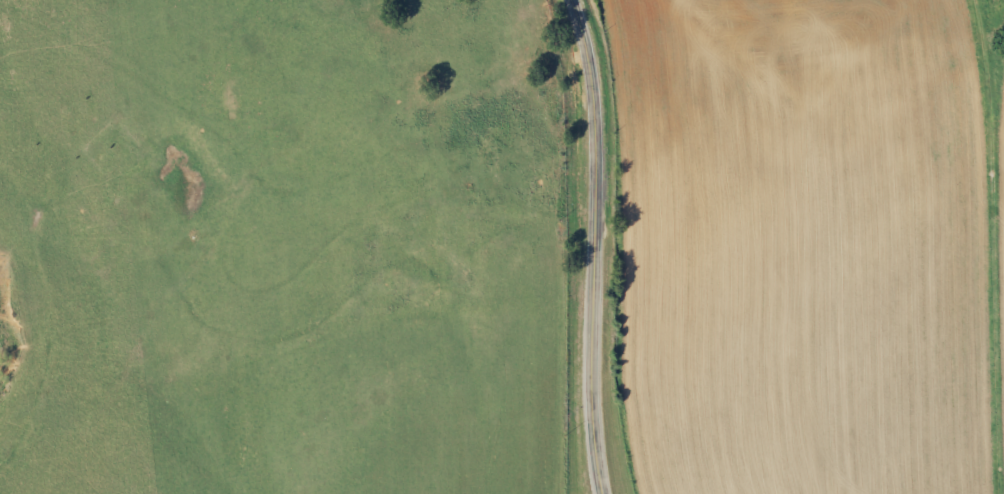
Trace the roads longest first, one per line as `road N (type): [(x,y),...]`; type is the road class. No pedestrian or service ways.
road 1 (secondary): [(600,493),(591,422),(597,119),(572,0)]

